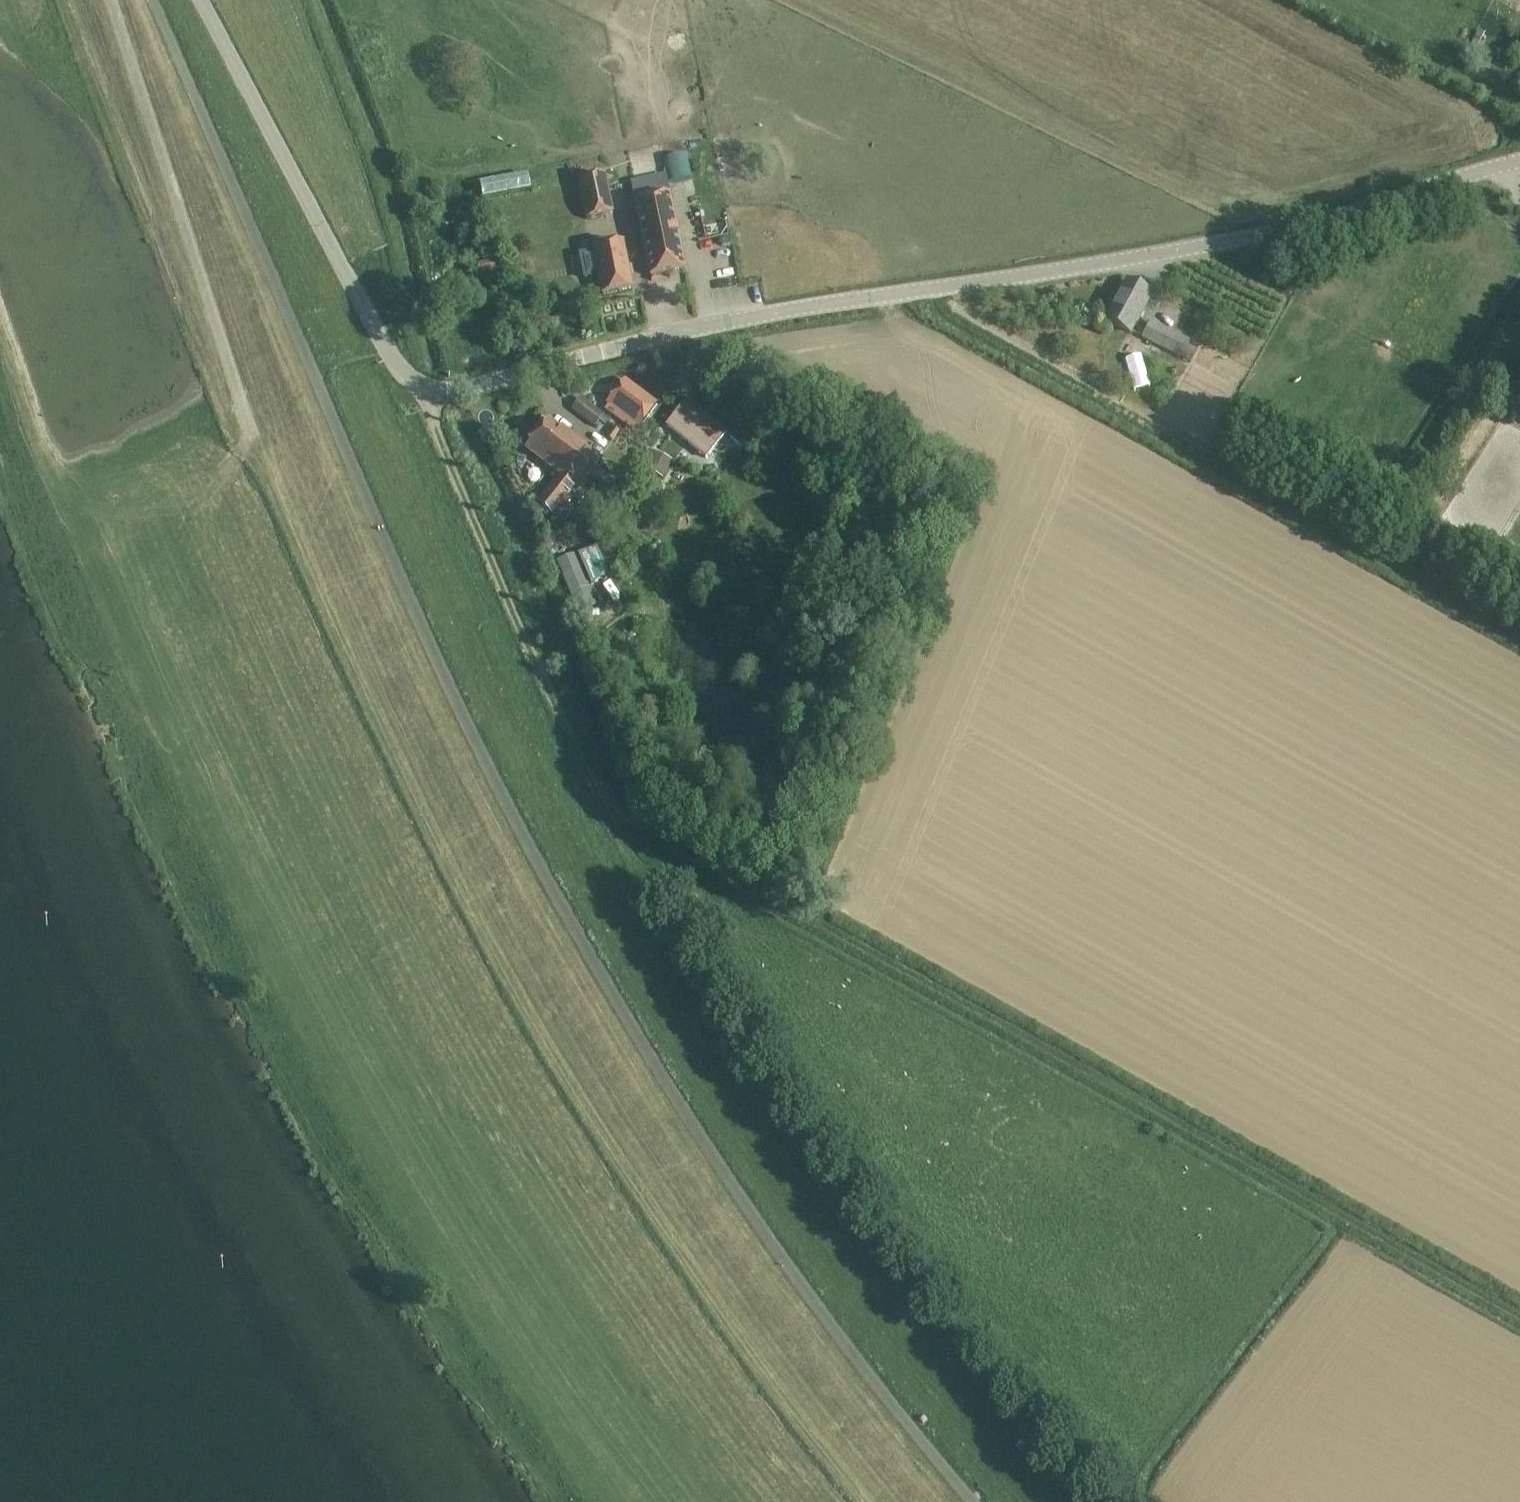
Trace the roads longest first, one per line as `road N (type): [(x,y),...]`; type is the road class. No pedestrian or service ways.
road 1 (unclassified): [(199,0),(392,360),(429,387),(448,389),(743,318),(1260,235),(1519,161)]

